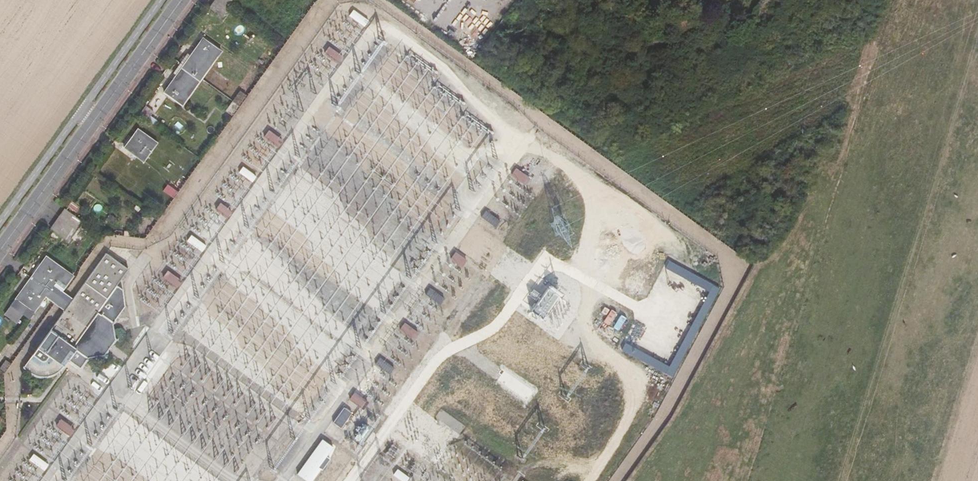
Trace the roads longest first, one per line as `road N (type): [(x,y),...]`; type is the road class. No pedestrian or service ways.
road 1 (residential): [(0,252),(183,0)]

